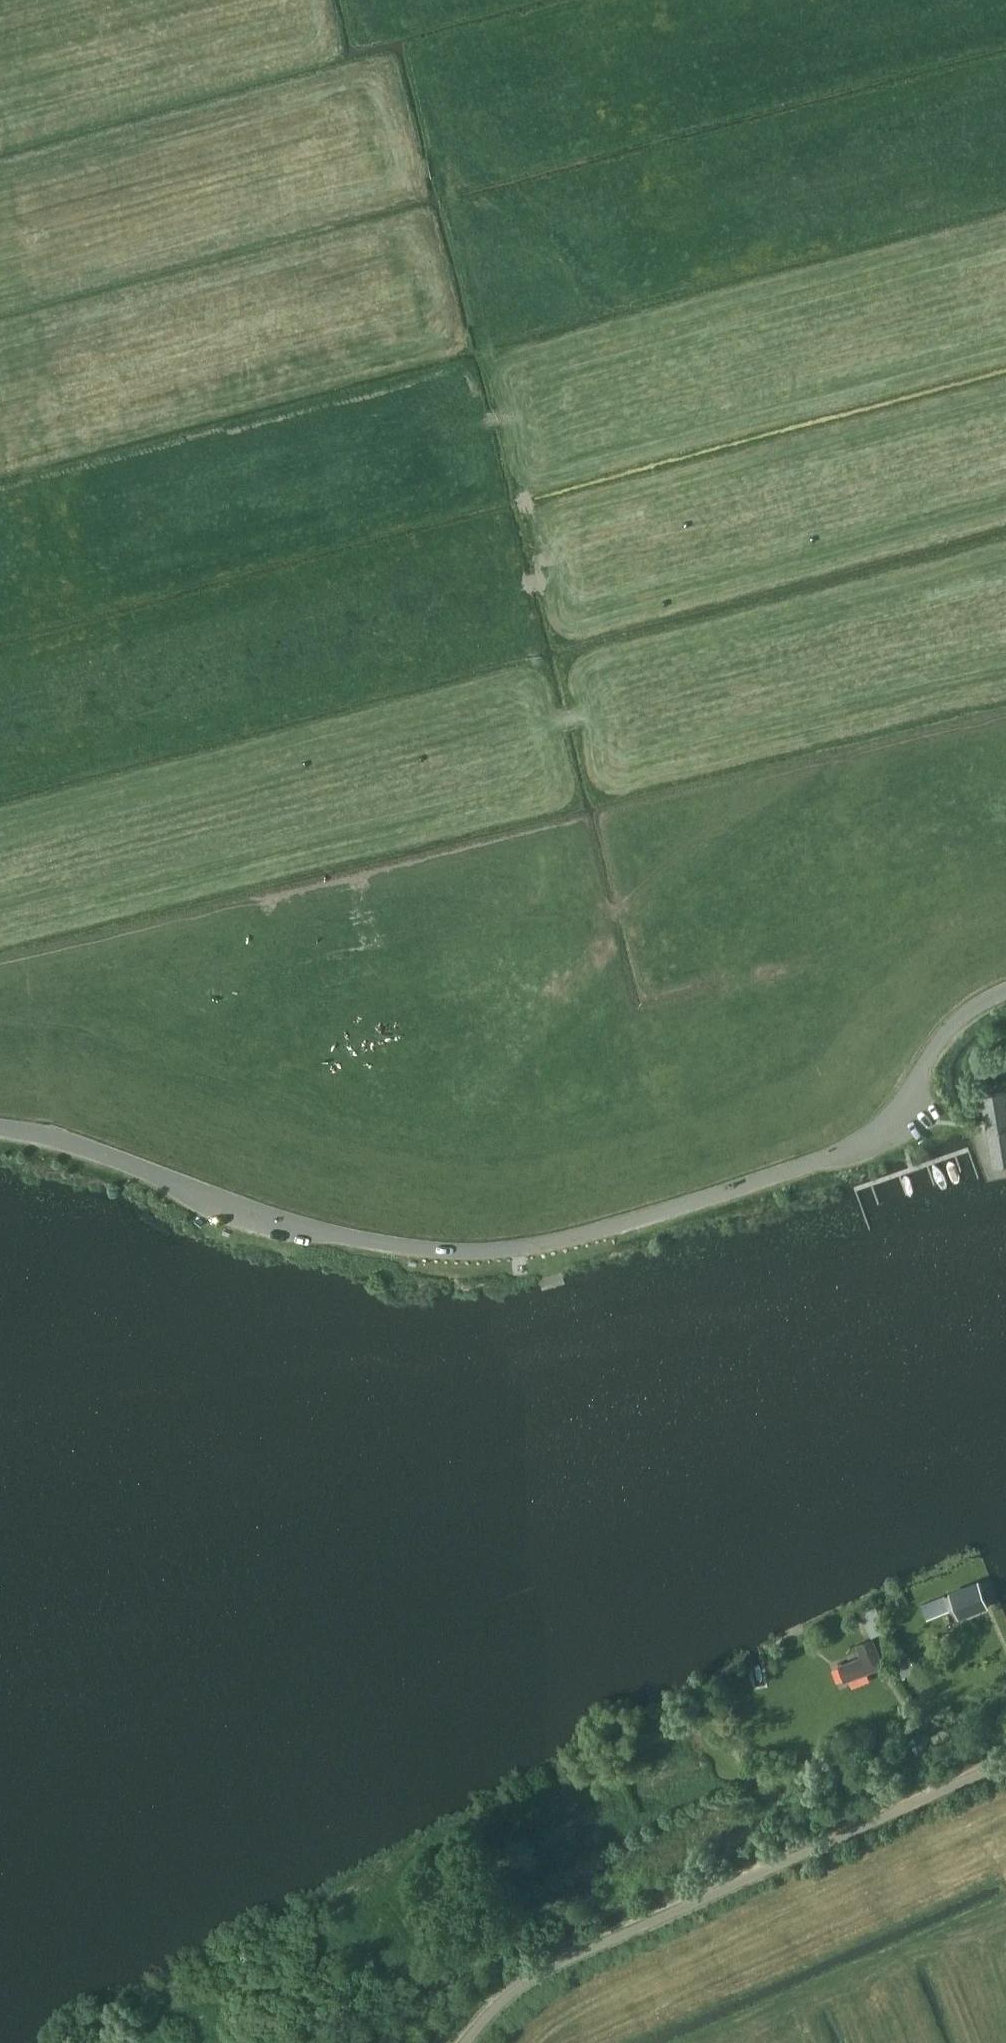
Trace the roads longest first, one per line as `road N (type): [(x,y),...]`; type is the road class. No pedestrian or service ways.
road 1 (unclassified): [(0,1131),(136,1161),(228,1208),(329,1232),(421,1251),(532,1248),(798,1170),(877,1132),(907,1104),(947,1030),(1005,993)]

